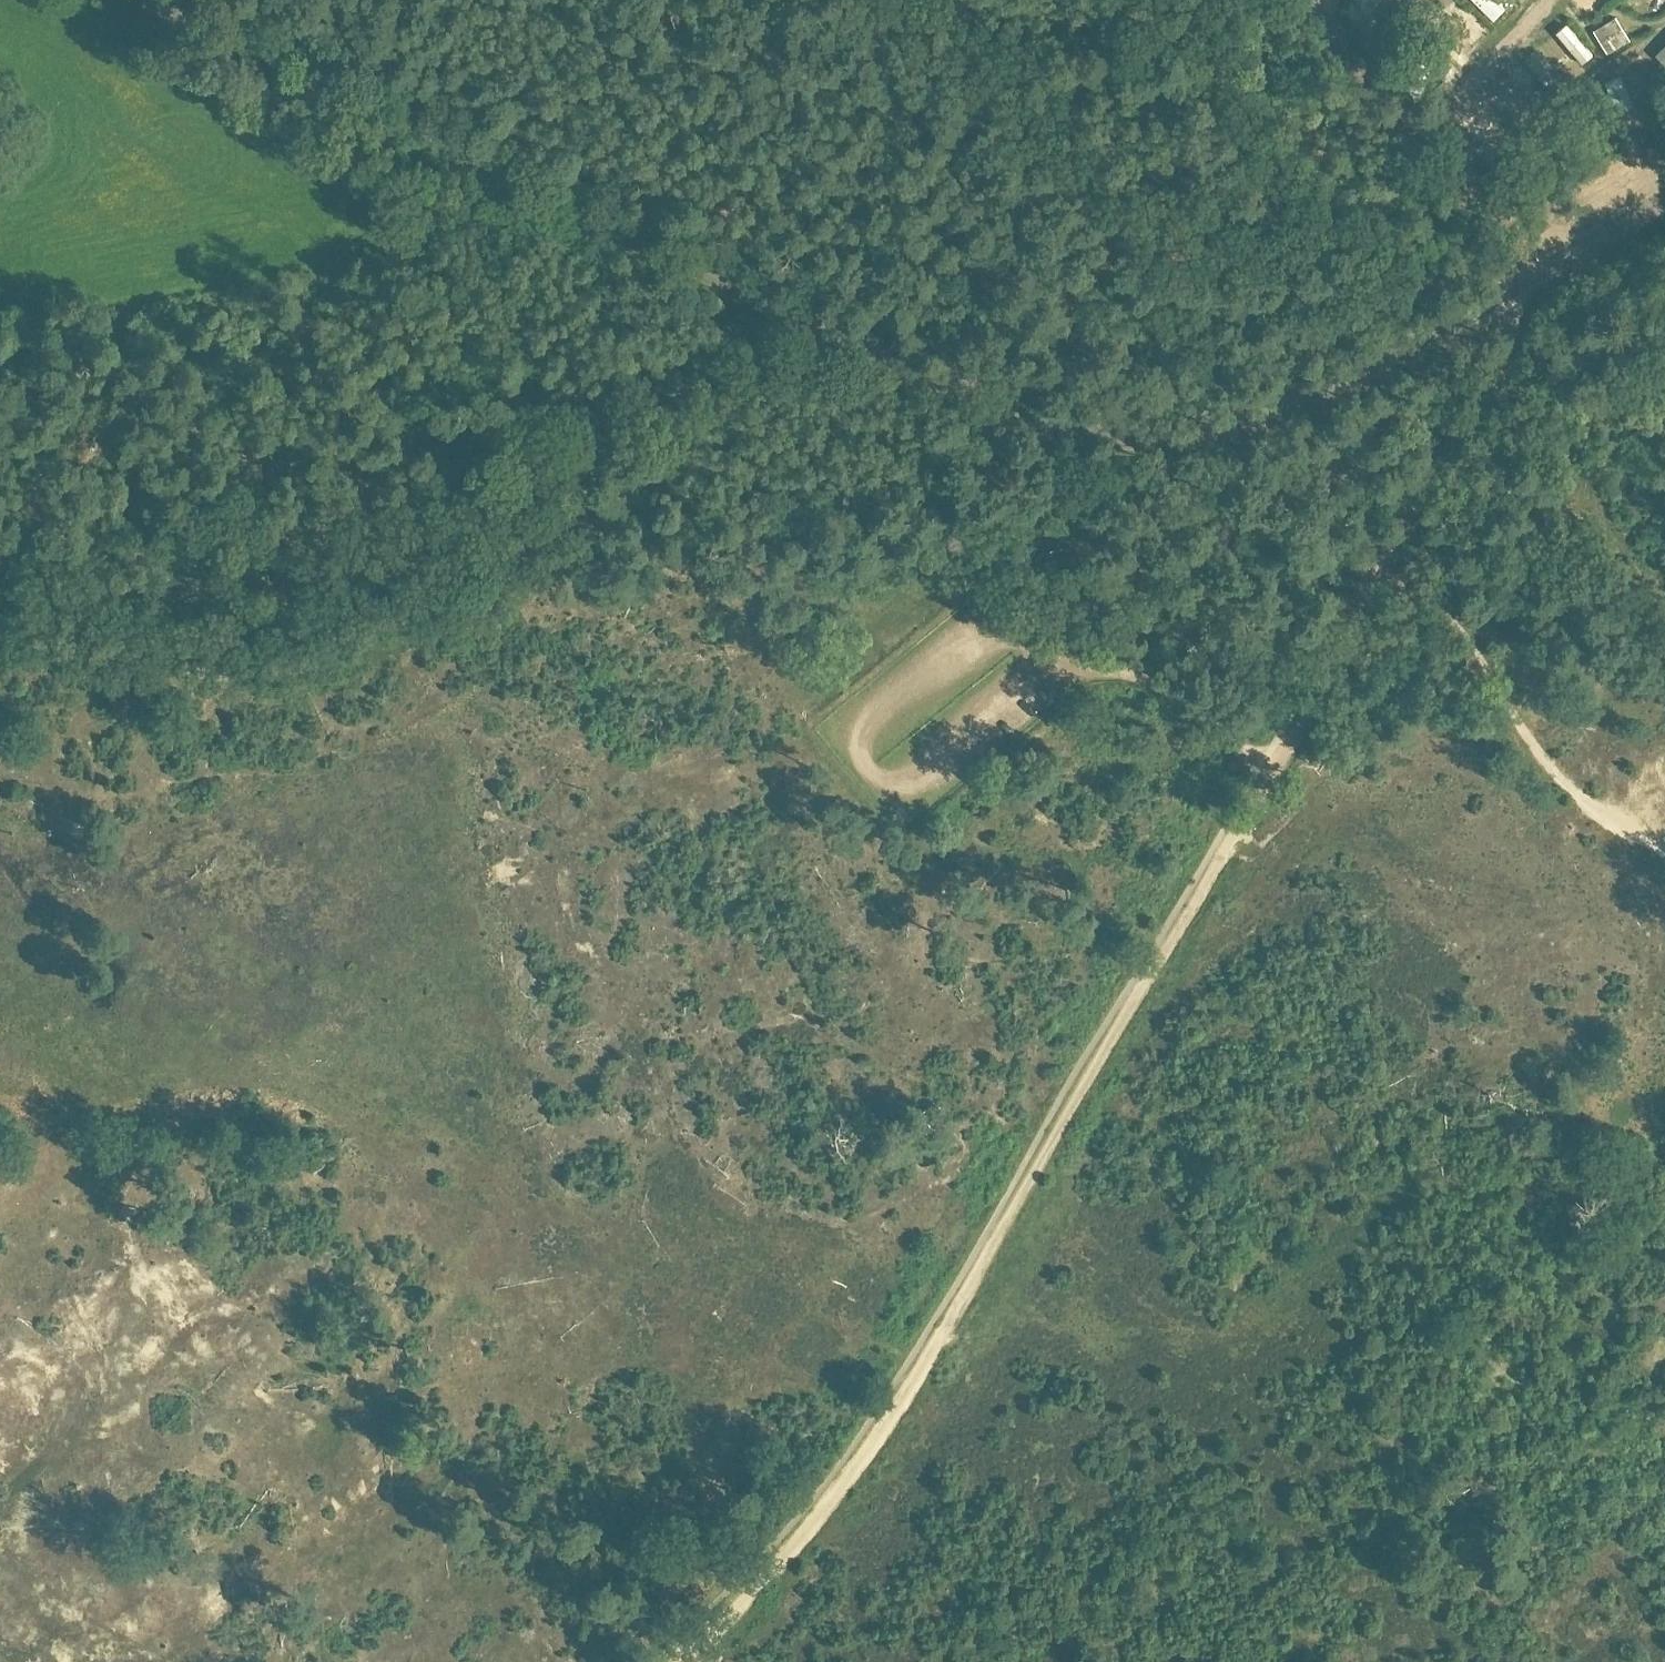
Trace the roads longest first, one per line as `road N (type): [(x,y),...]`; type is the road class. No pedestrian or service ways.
road 1 (unclassified): [(1664,195),(1308,396),(1207,429),(1144,436),(1080,430),(1000,407),(168,0)]
road 2 (track): [(1271,781),(888,1429),(775,1572),(687,1661)]
road 3 (track): [(0,638),(240,674),(294,670),(338,655),(382,633),(410,607),(508,467),(537,447),(840,331)]
road 4 (track): [(1502,293),(1515,341),(1504,368),(1463,428),(1271,781)]
road 5 (track): [(1324,0),(1335,34),(1409,116),(1564,258)]

